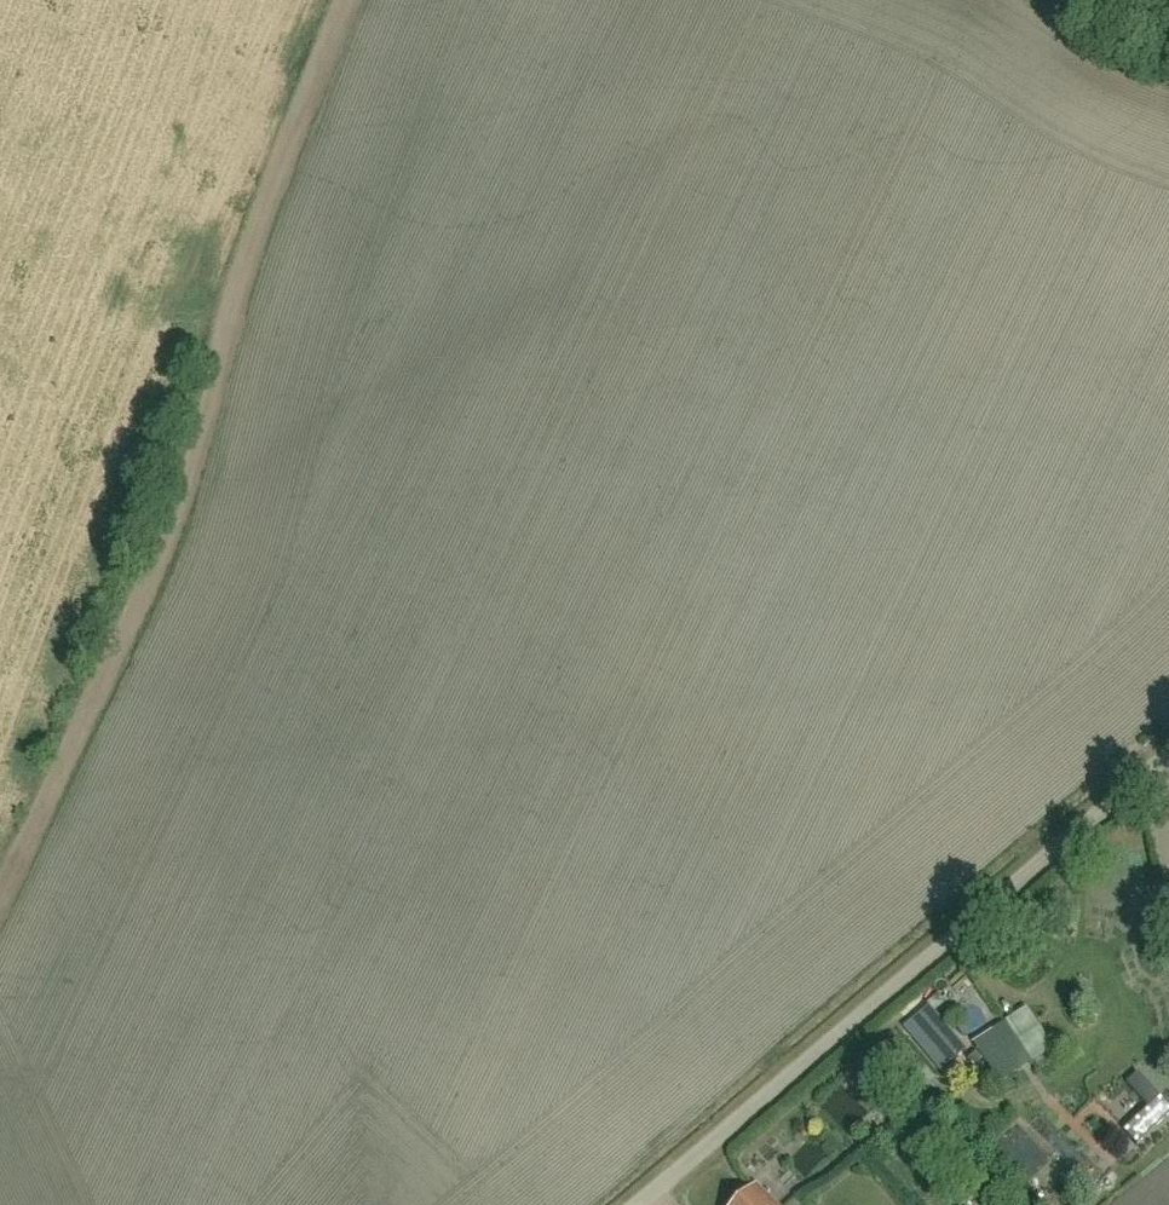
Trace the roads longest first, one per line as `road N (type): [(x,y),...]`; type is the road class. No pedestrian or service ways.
road 1 (track): [(346,0),(248,259),(165,538),(0,893)]
road 2 (unclassified): [(638,1204),(1168,756)]

